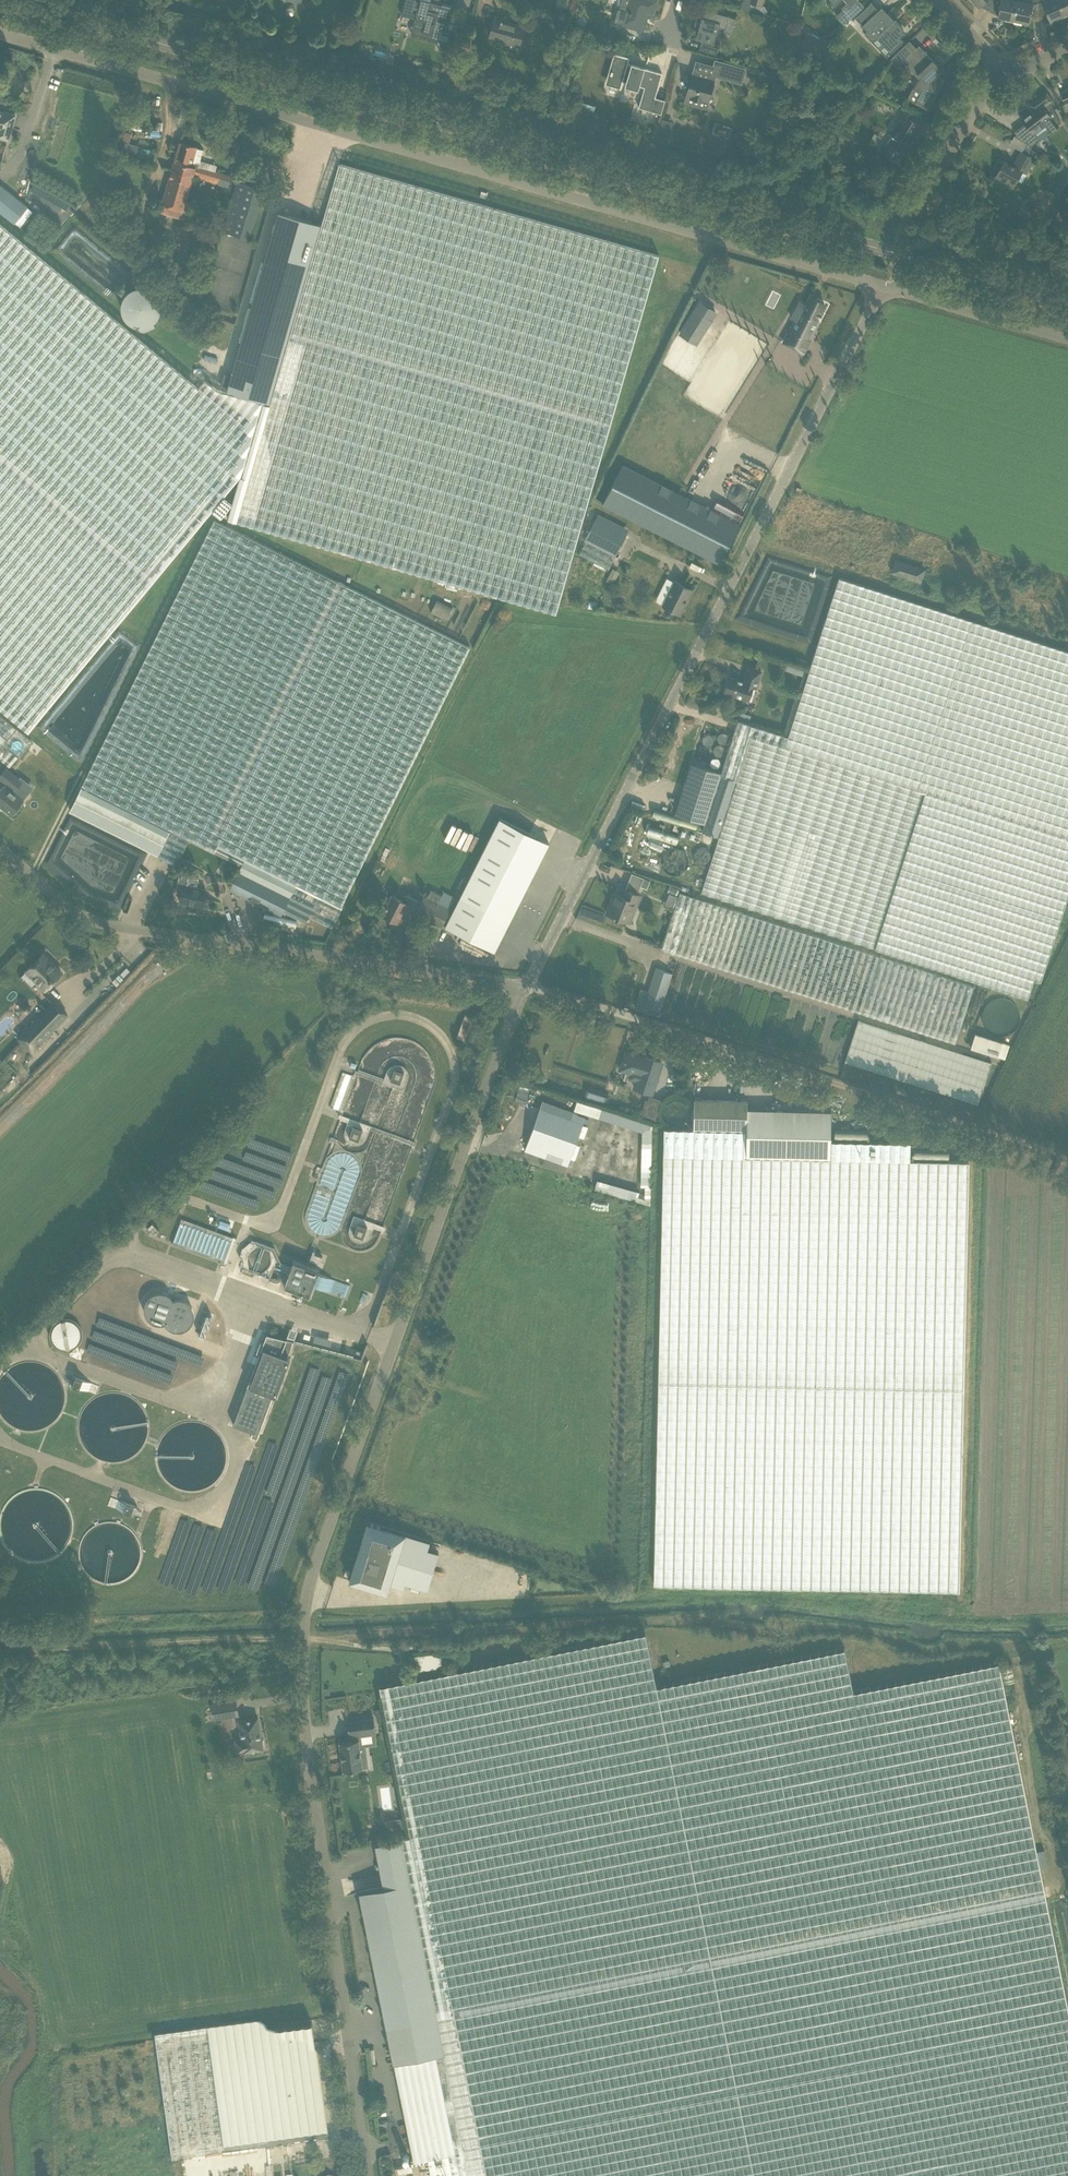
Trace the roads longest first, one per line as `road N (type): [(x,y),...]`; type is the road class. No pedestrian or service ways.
road 1 (unclassified): [(366,2175),(303,1715),(305,1601),(522,988)]
road 2 (secondary): [(1067,302),(7,0)]
road 3 (unclassified): [(0,33),(880,287)]
road 4 (unclassified): [(522,988),(880,287)]
road 5 (track): [(522,988),(1067,1157)]
road 6 (unclassified): [(522,988),(106,924),(60,901),(0,848)]
road 7 (track): [(303,1636),(0,1652)]
road 8 (unclassified): [(1067,342),(880,287)]
road 9 (residential): [(910,214),(1006,78)]

